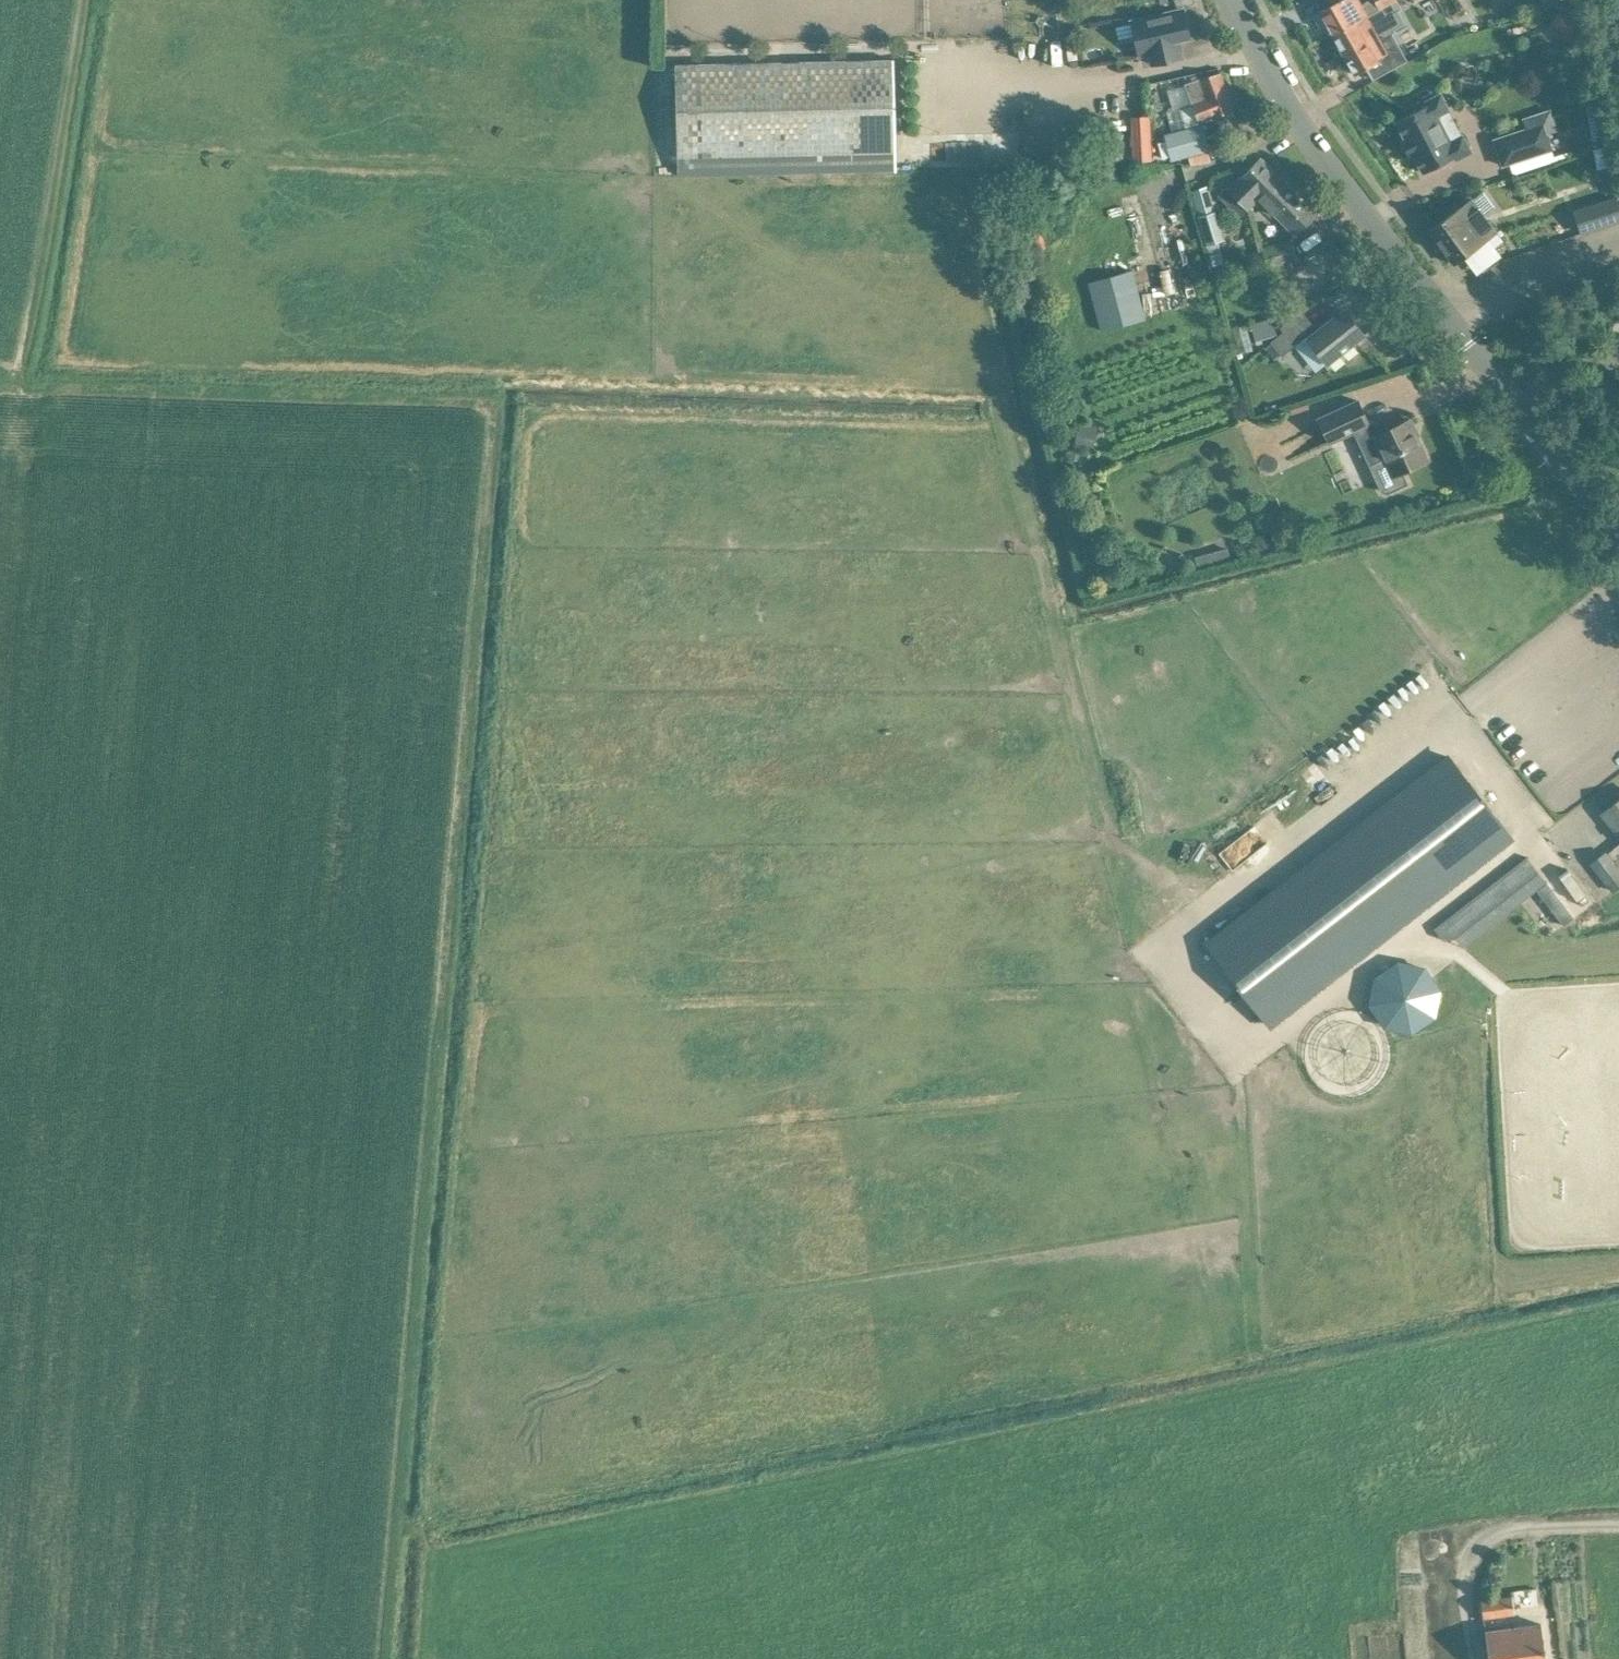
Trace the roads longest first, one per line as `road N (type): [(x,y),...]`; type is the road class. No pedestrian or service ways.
road 1 (unclassified): [(1618,535),(1291,106),(1232,0)]

